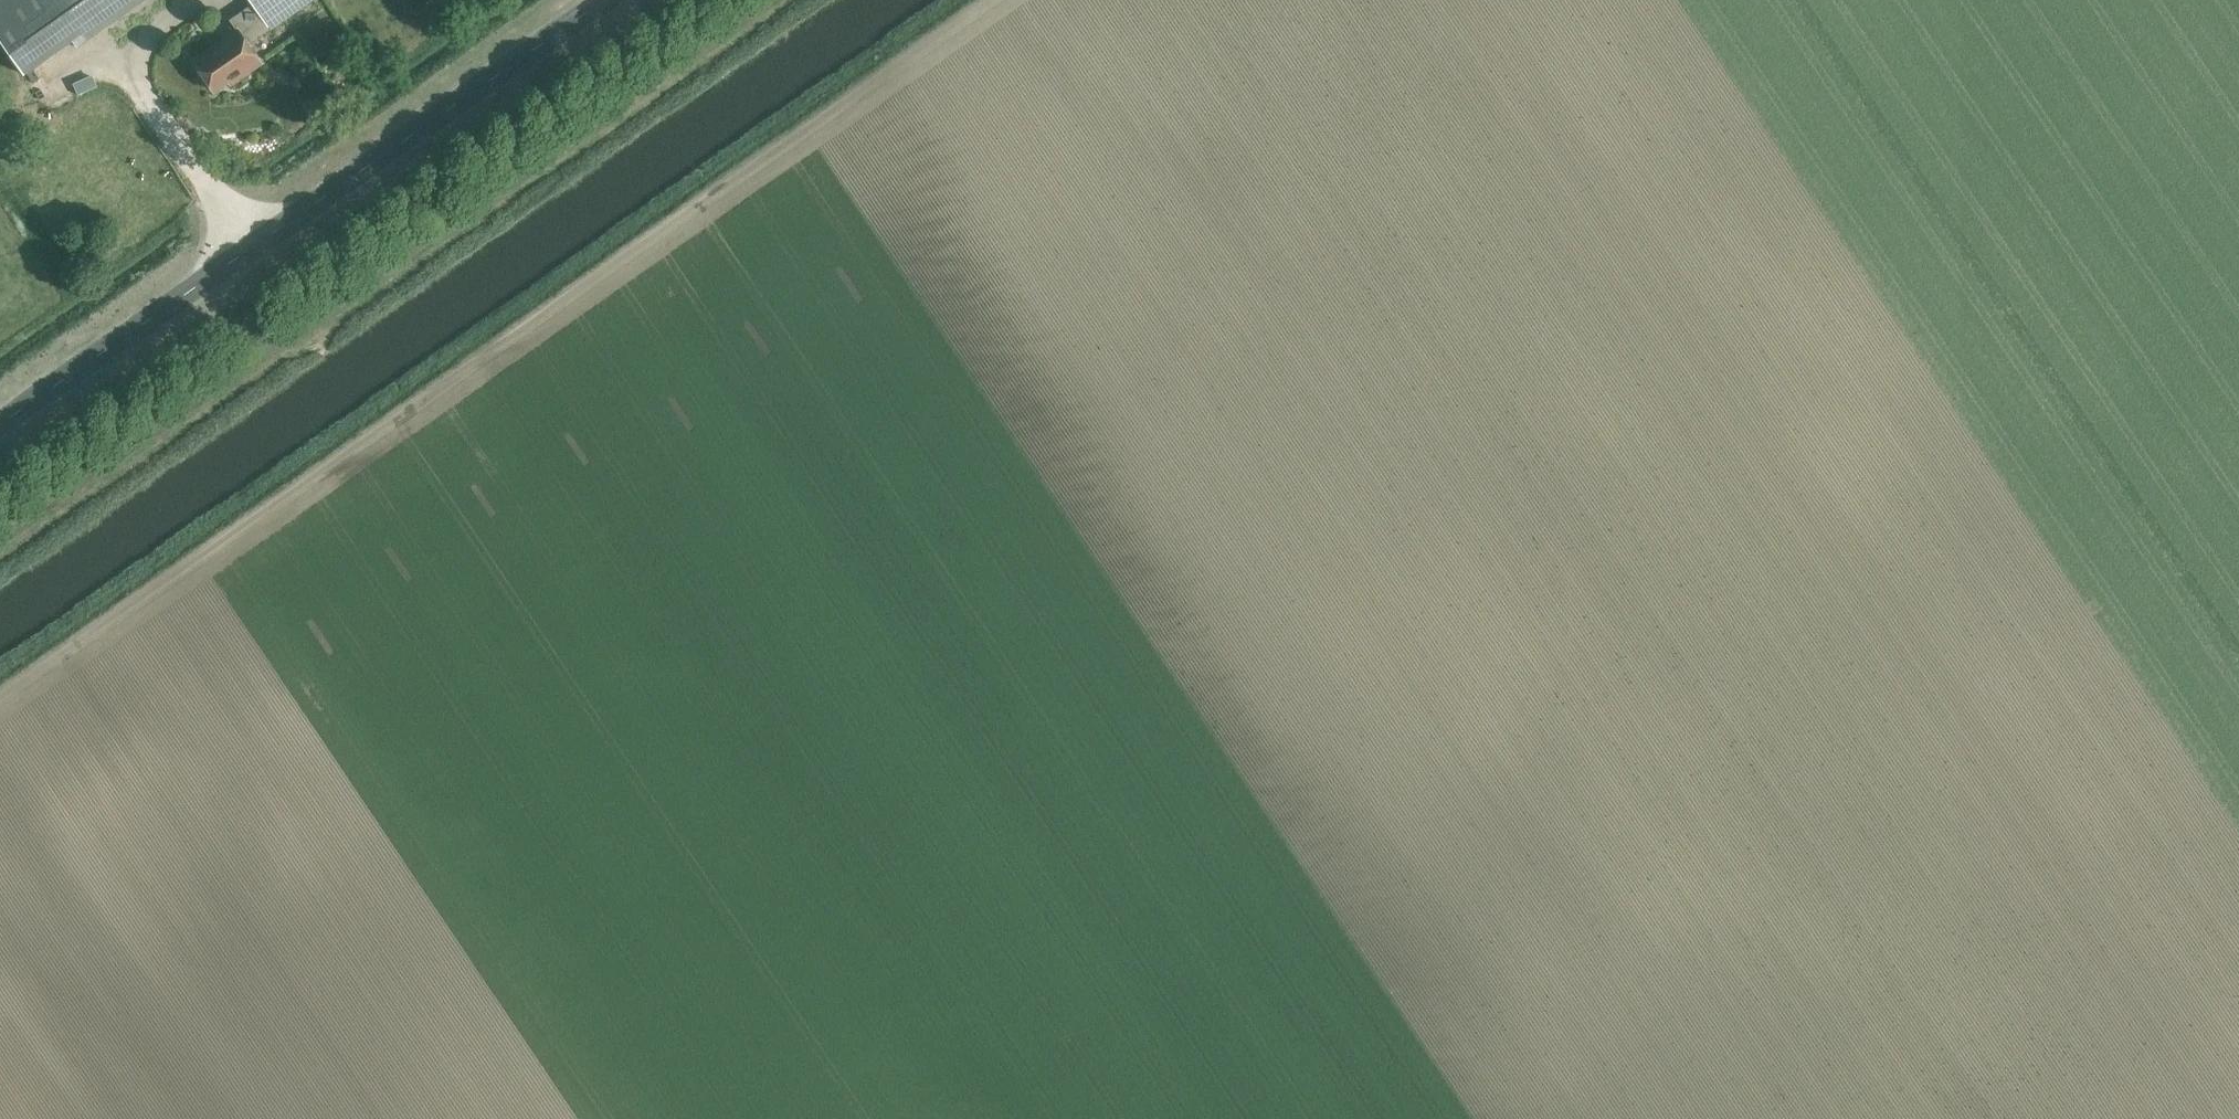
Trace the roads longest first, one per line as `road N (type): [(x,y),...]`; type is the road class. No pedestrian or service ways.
road 1 (unclassified): [(0,423),(599,0)]

